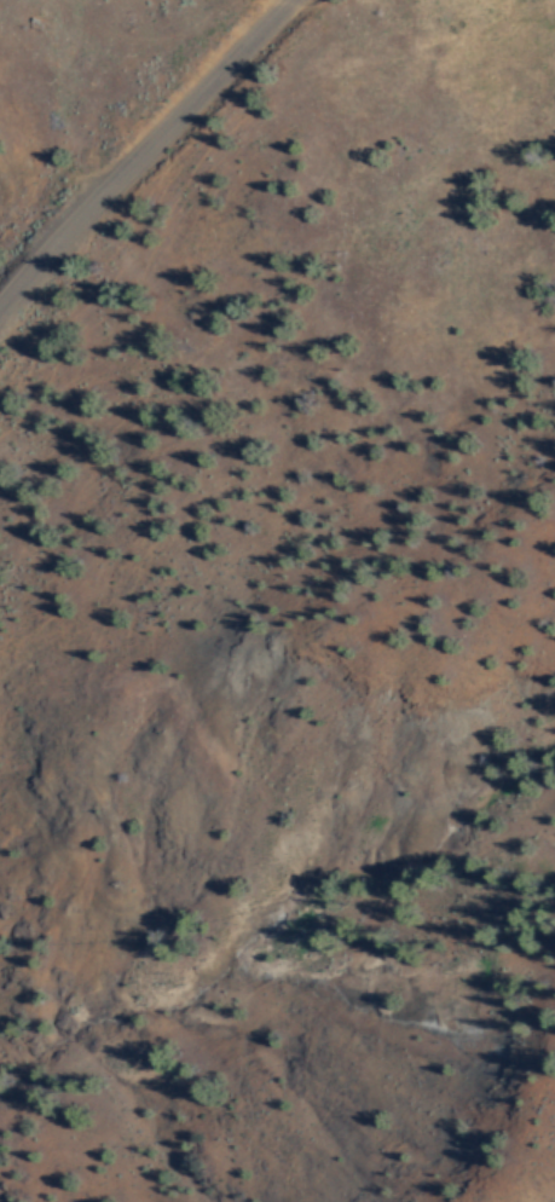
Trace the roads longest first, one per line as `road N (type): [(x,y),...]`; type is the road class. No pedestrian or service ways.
road 1 (residential): [(0,256),(100,117),(215,0)]

